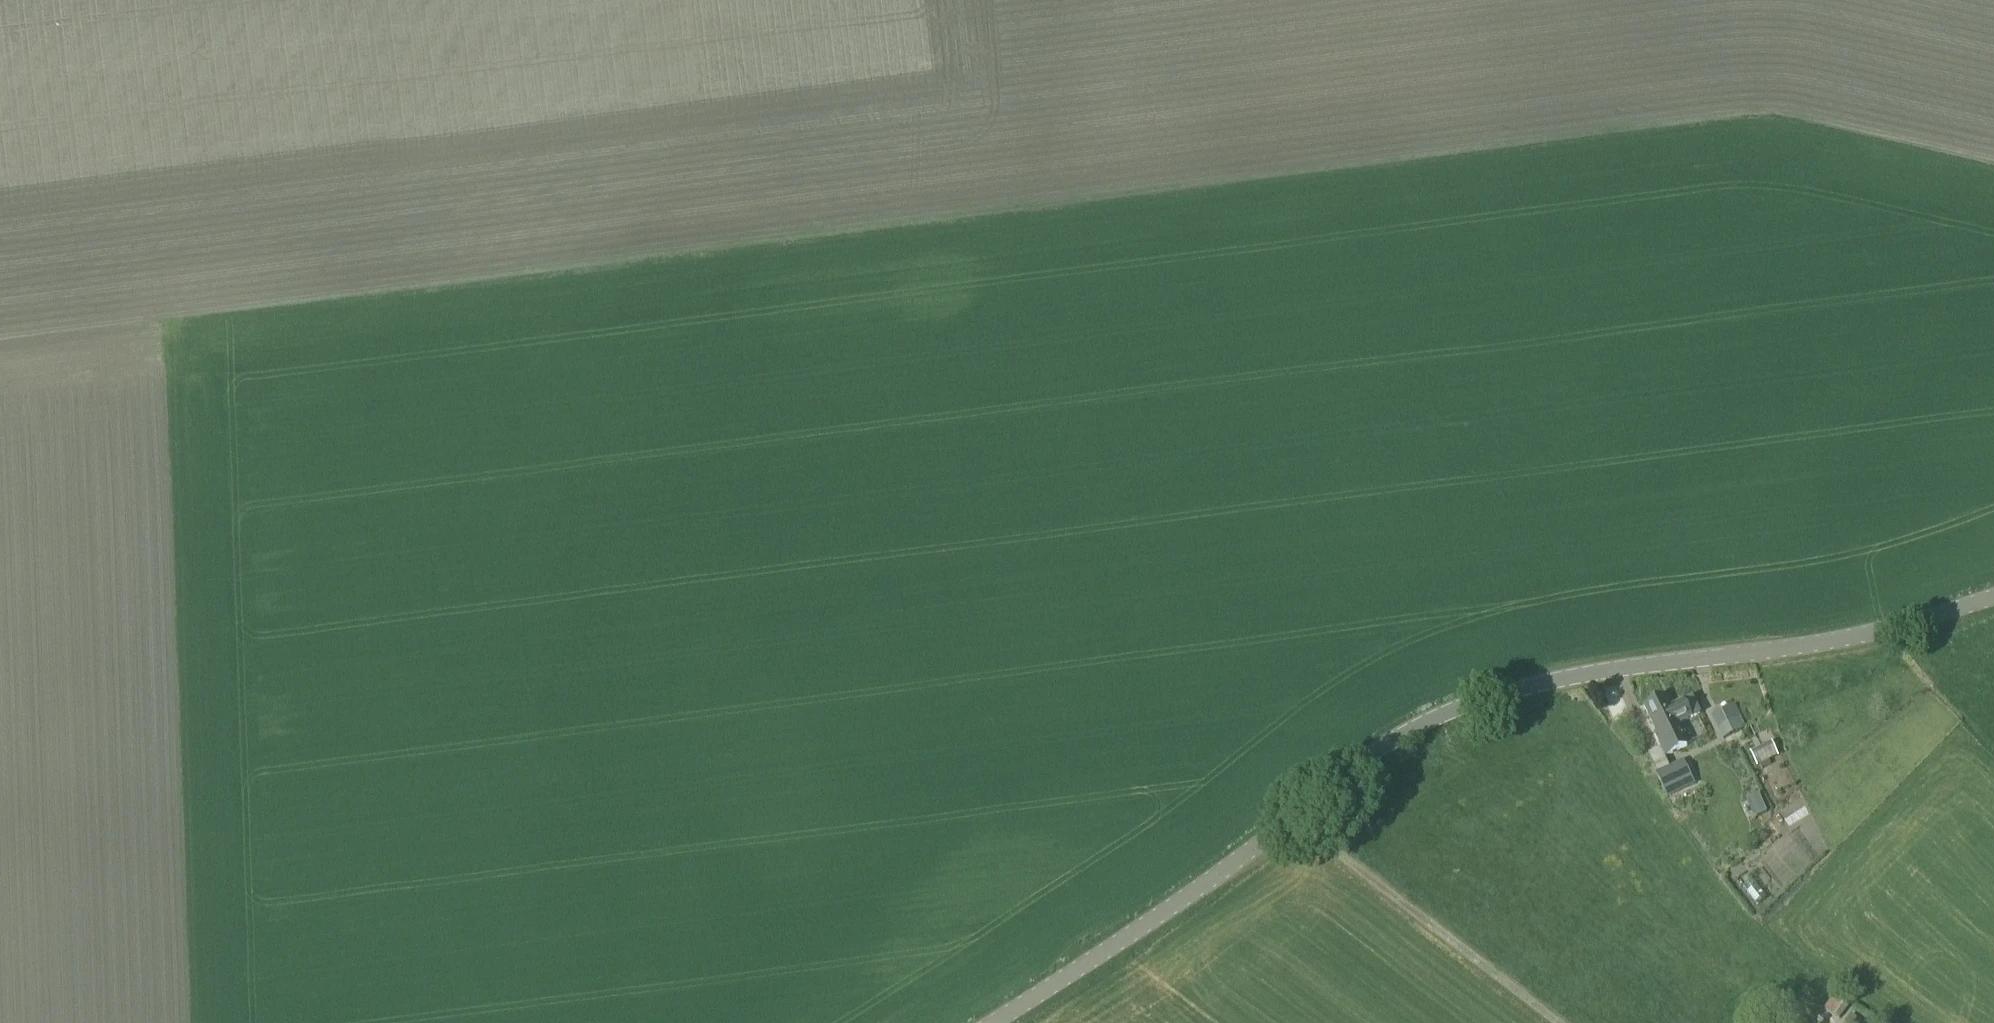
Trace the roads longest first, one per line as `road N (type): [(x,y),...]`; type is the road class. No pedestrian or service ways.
road 1 (unclassified): [(995,1022),(1439,717),(1549,682),(1828,643),(1993,599)]

